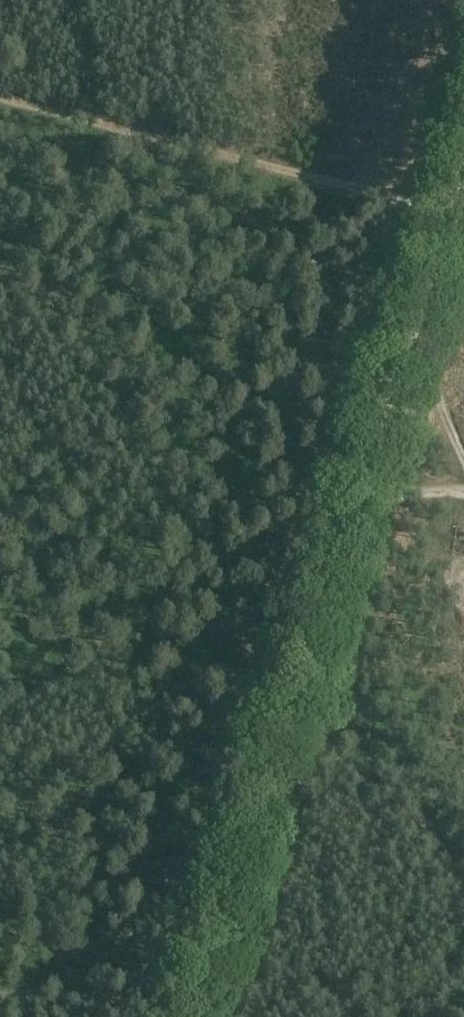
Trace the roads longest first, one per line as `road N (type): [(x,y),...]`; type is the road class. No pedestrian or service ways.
road 1 (track): [(463,161),(188,1016)]
road 2 (track): [(0,97),(463,215)]
road 3 (track): [(0,989),(192,1006)]
road 4 (track): [(463,463),(425,350),(409,330)]

